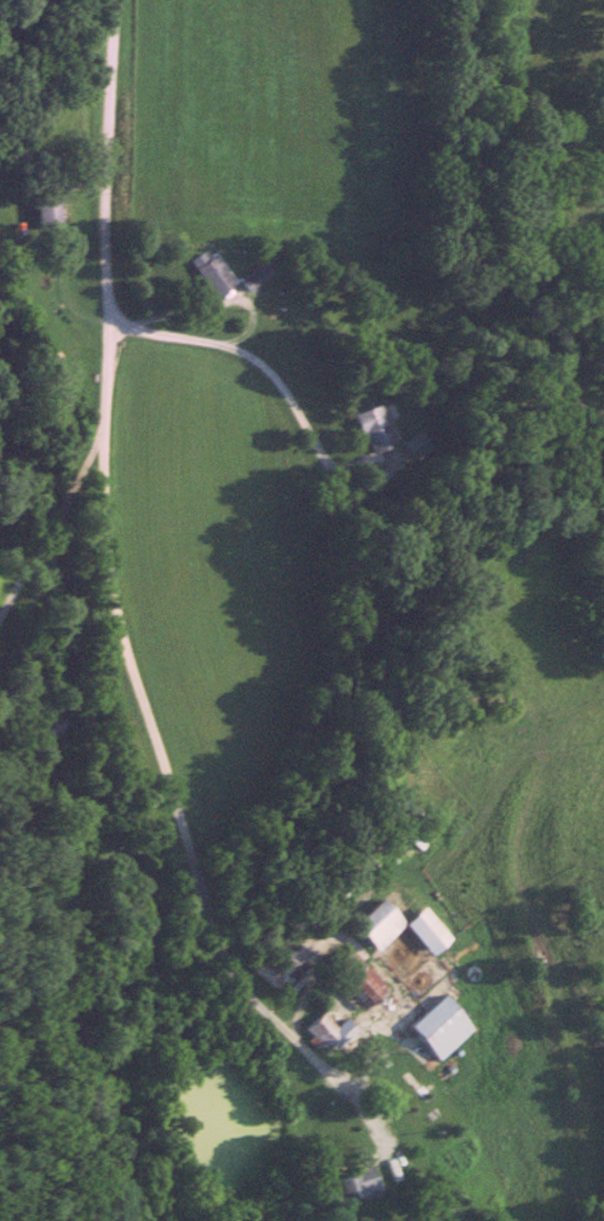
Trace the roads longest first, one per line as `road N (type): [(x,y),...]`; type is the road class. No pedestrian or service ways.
road 1 (residential): [(386,1145),(248,1002),(223,955),(120,626),(104,511),(109,329),(102,211),(120,0)]
road 2 (residential): [(0,624),(109,432)]

